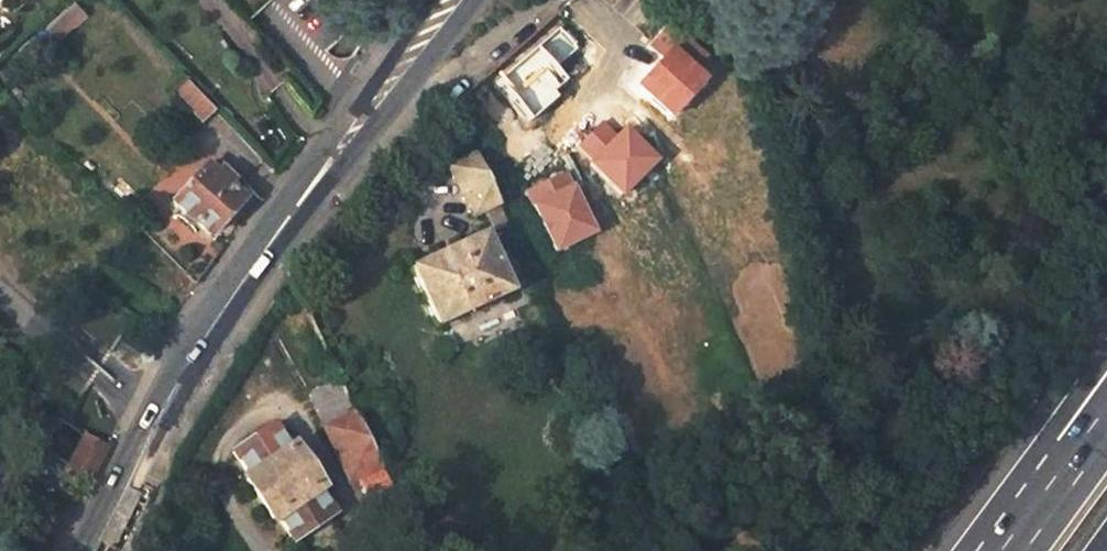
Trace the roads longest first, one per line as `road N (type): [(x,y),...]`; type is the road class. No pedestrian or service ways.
road 1 (primary): [(267,250),(154,413),(94,550)]
road 2 (primary): [(267,250),(476,0)]
road 3 (primary): [(428,0),(267,250)]
road 4 (trunk): [(1106,351),(1046,436),(990,550)]
road 5 (trunk): [(1106,411),(999,550)]

